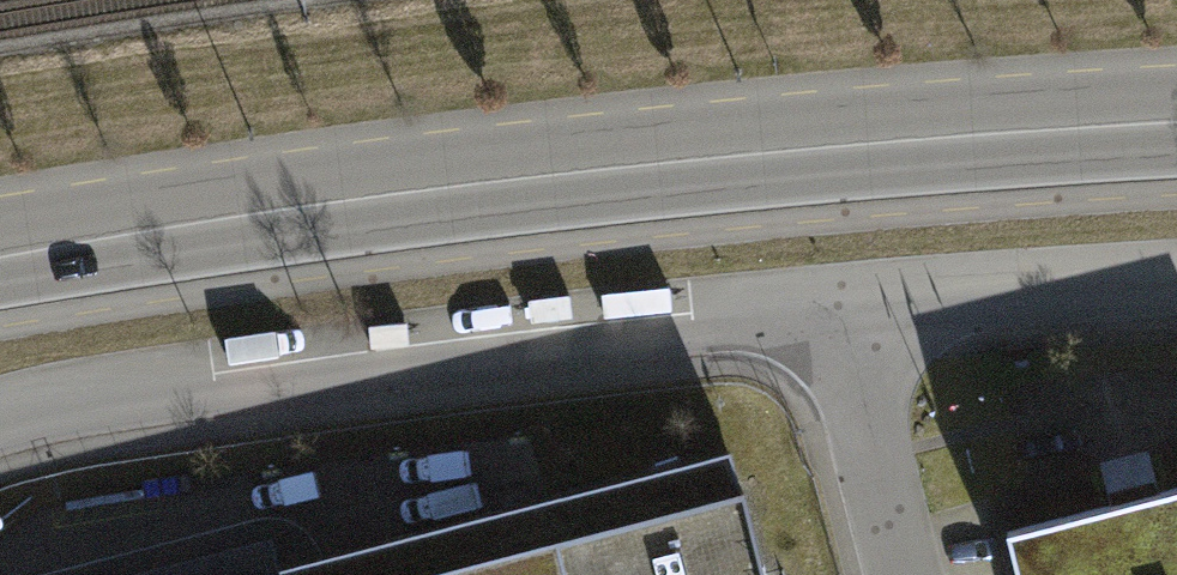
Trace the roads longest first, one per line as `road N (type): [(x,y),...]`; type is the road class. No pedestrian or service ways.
road 1 (primary): [(0,258),(368,197),(894,143),(1176,126)]
road 2 (unclassified): [(0,437),(170,391),(836,314)]
road 3 (unclassified): [(836,314),(1176,293)]
road 4 (residential): [(836,314),(904,574)]

